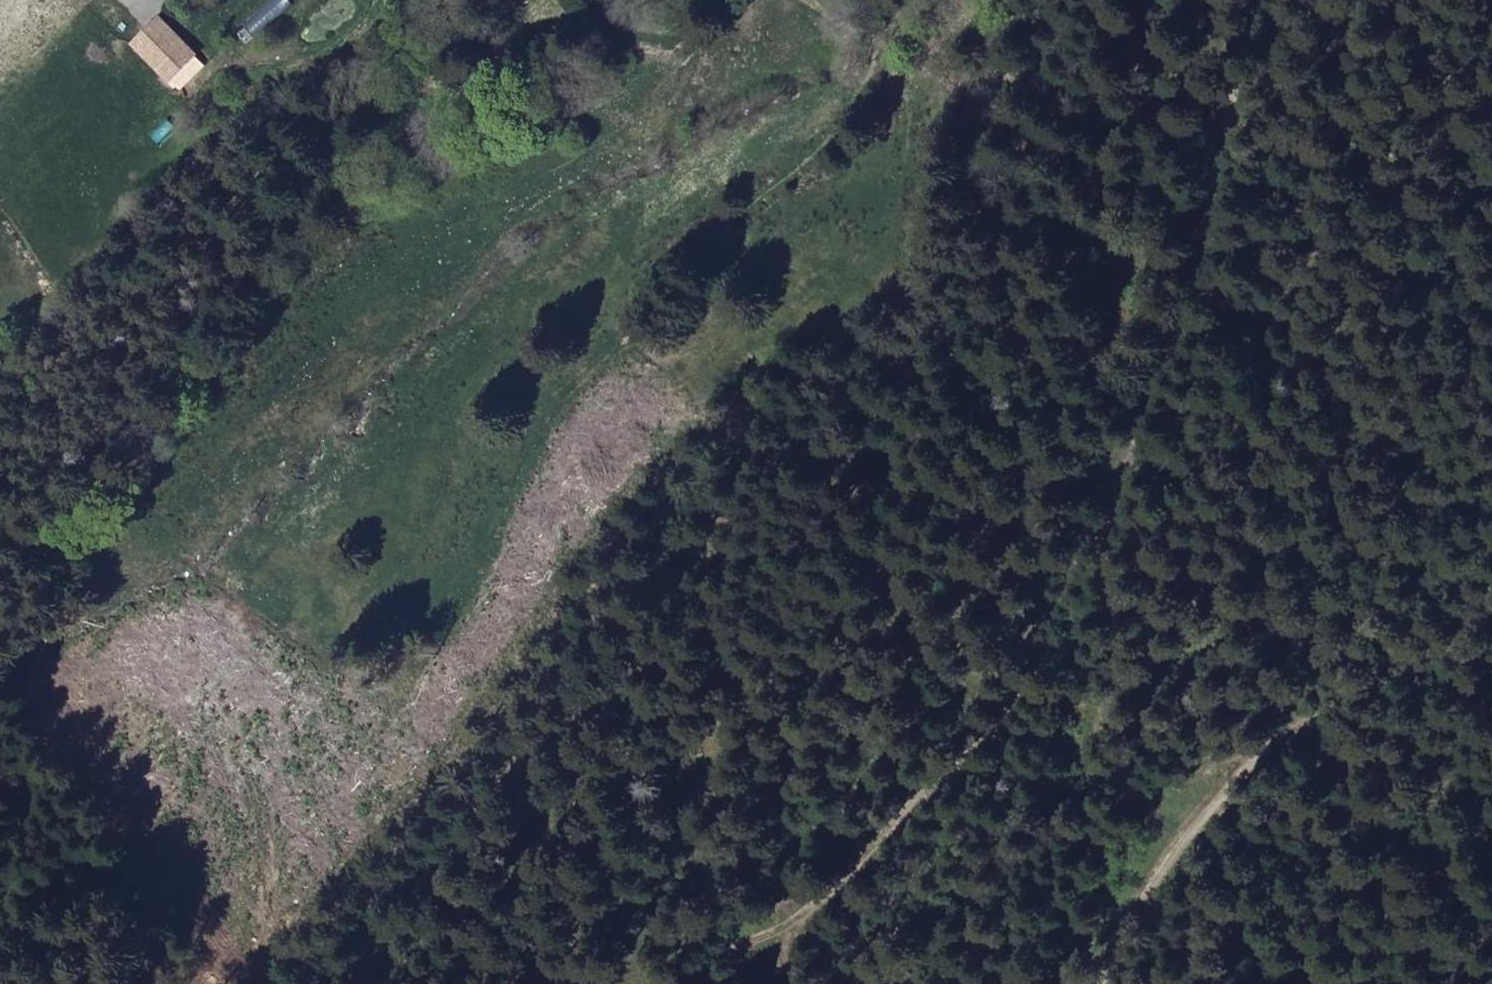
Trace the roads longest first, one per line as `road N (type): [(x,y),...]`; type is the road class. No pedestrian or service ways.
road 1 (track): [(690,983),(835,880),(970,745),(1083,577),(1127,447),(1193,302),(1234,92),(1297,63),(1327,0)]
road 2 (track): [(1491,640),(1374,689),(1200,786),(1085,983)]

